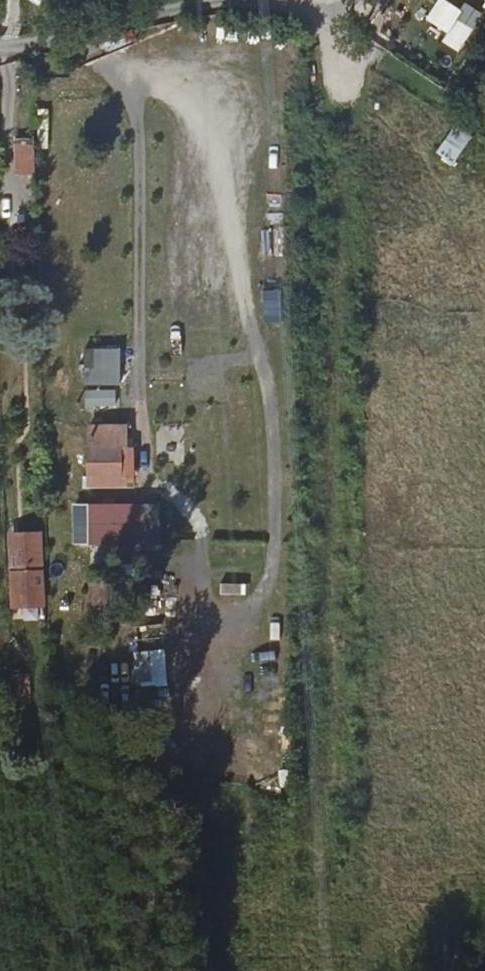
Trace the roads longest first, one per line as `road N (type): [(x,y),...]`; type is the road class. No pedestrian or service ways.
road 1 (unclassified): [(195,515),(168,498),(143,449),(133,108),(120,83),(80,49),(0,47)]
road 2 (track): [(46,44),(212,6),(257,4),(306,17),(446,96)]

